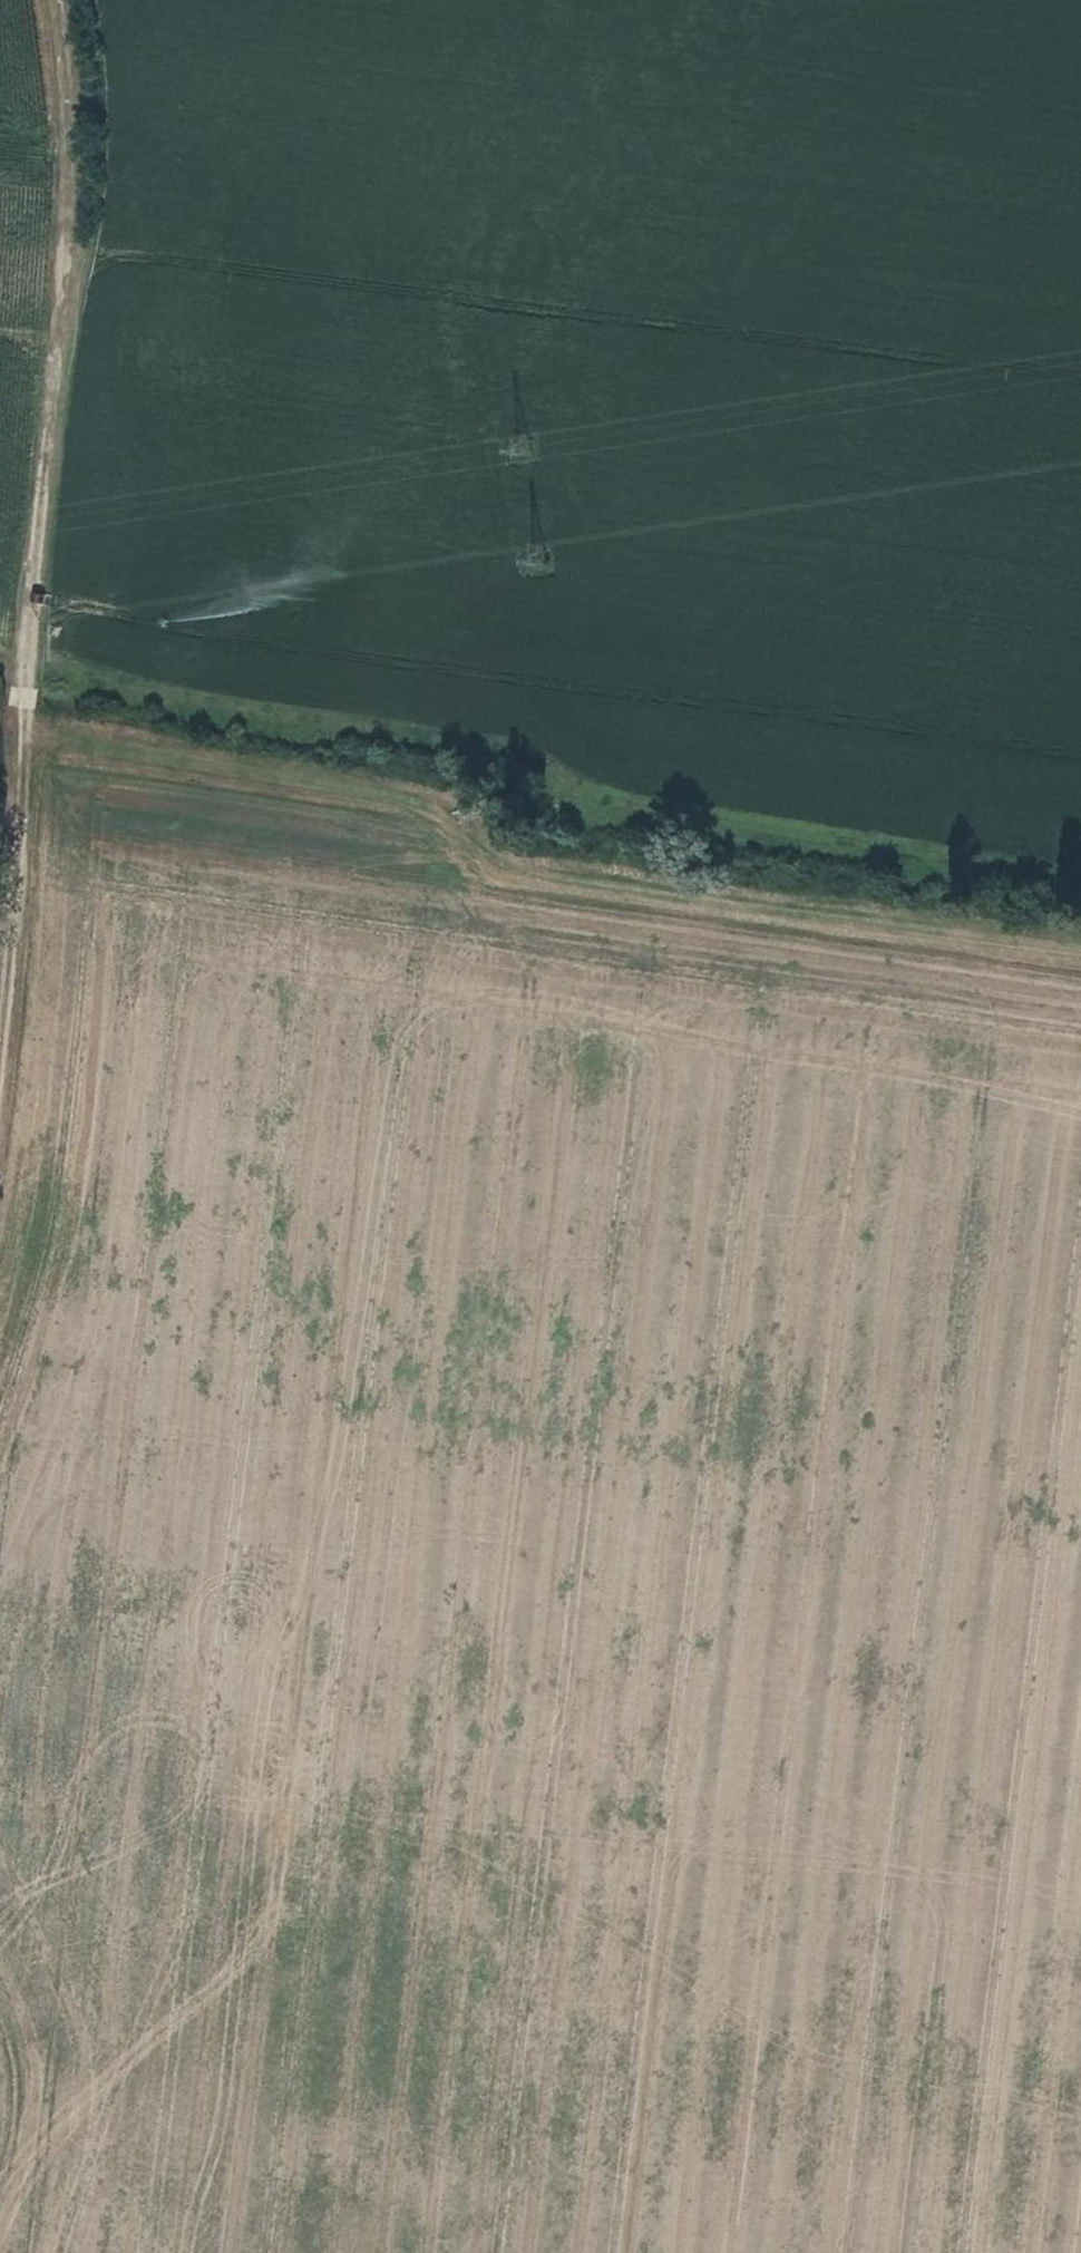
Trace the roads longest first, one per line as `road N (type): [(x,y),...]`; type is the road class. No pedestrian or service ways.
road 1 (track): [(0,1065),(25,790),(32,562),(74,120),(52,0)]

